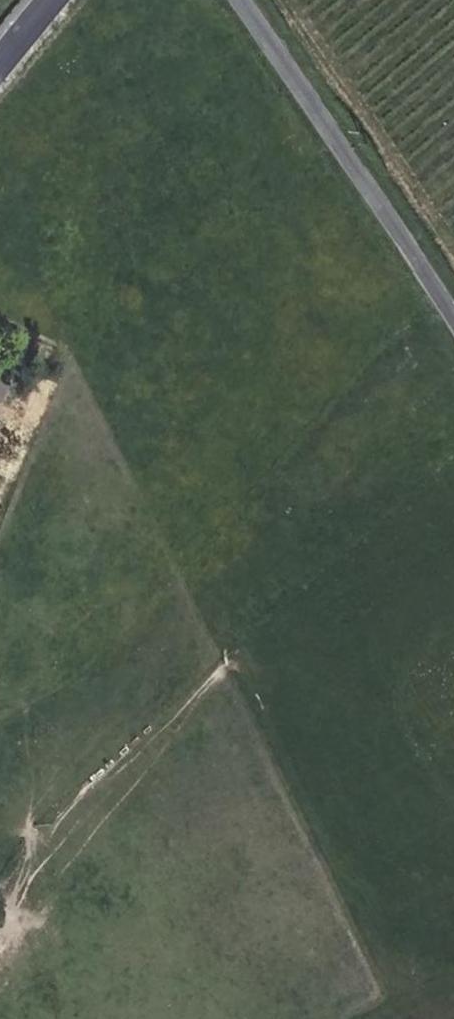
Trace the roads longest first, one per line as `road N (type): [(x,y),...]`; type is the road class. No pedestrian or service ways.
road 1 (residential): [(245,0),(453,314)]

